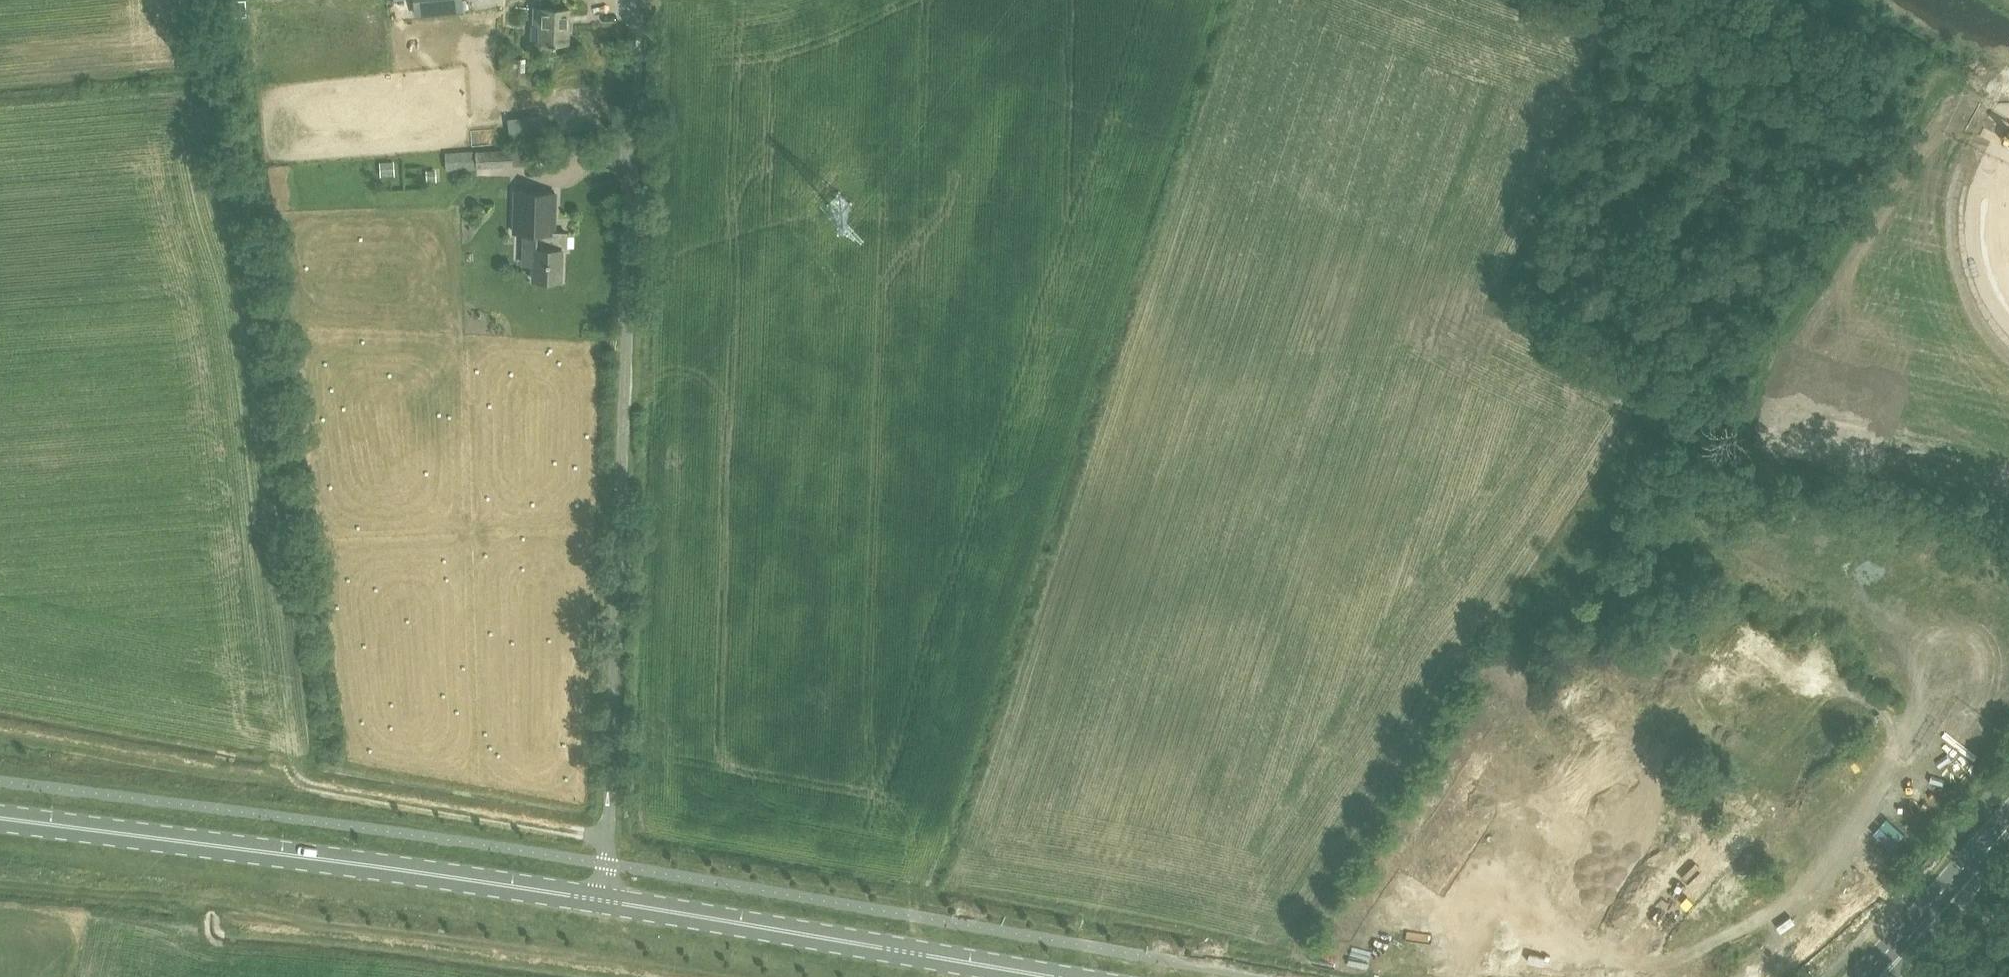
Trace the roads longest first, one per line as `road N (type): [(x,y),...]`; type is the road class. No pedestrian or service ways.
road 1 (unclassified): [(604,903),(640,4)]
road 2 (secondary): [(604,903),(0,816)]
road 3 (secondary): [(1066,976),(604,903)]
road 4 (secondary): [(1884,976),(2008,835)]

